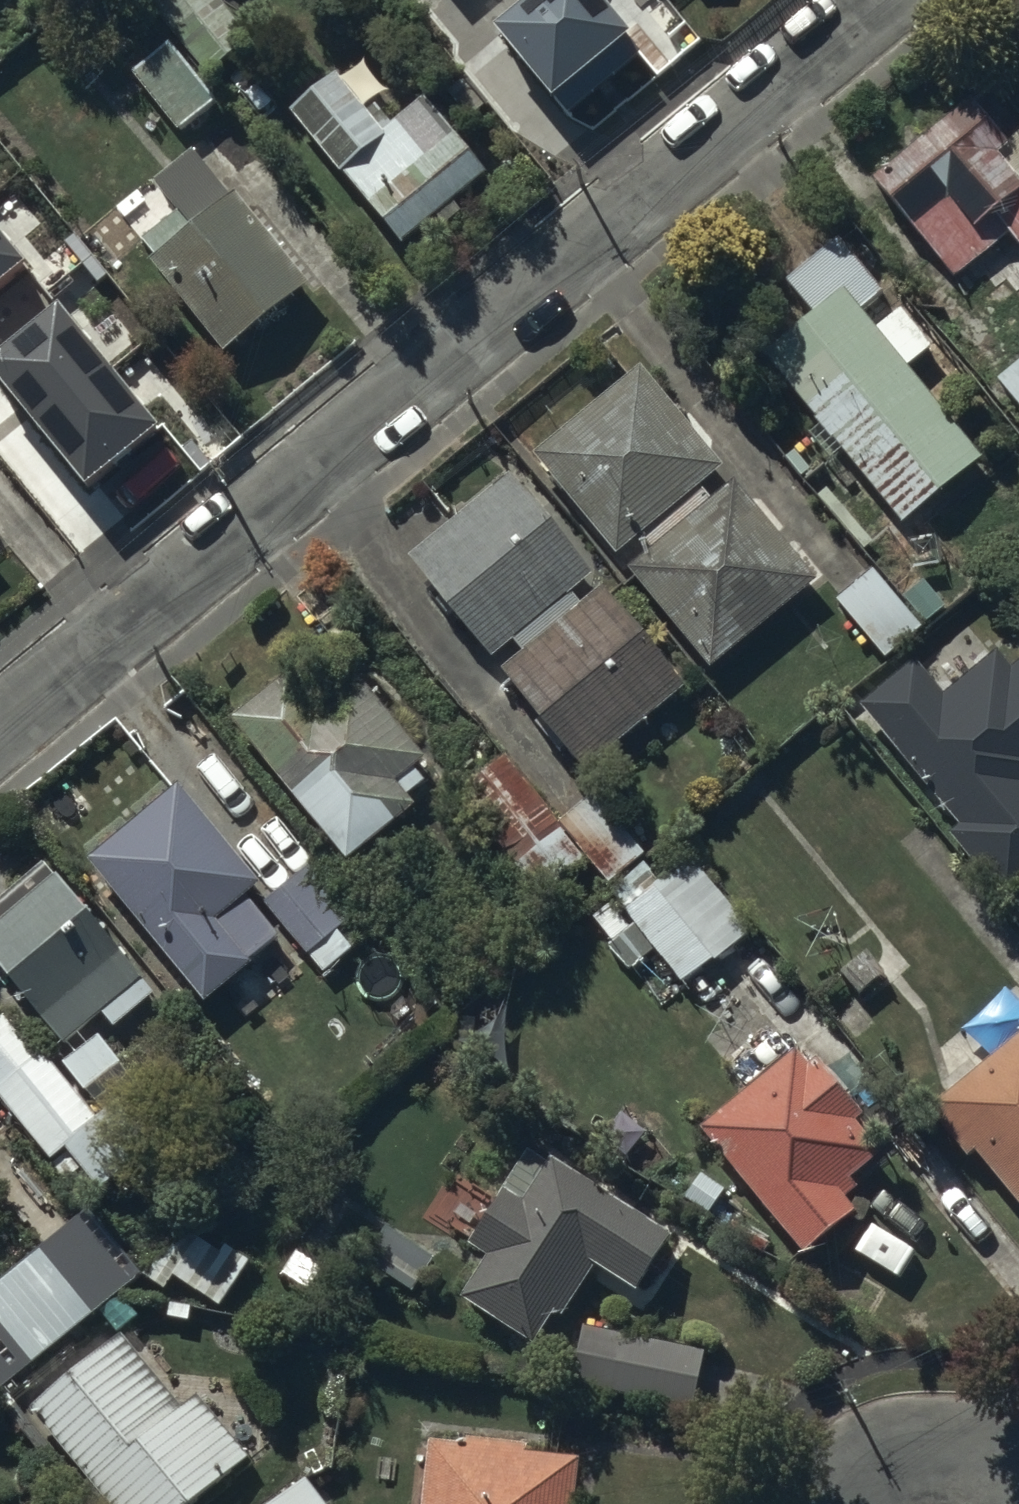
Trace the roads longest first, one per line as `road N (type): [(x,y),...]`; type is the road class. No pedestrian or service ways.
road 1 (residential): [(887,0),(0,733)]

